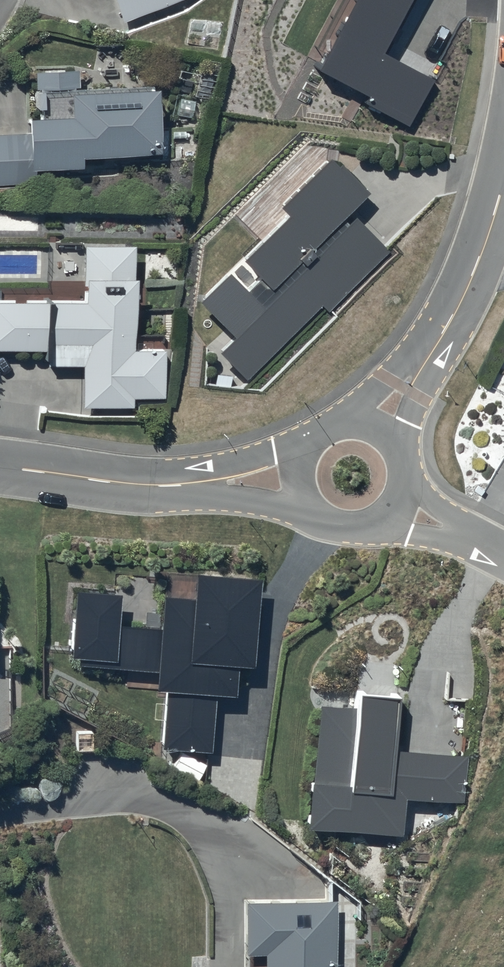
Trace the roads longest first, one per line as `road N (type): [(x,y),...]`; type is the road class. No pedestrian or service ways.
road 1 (residential): [(0,467),(124,483),(299,478)]
road 2 (residential): [(378,429),(466,293),(503,177)]
road 3 (residential): [(399,501),(374,524),(340,527),(311,510),(299,478)]

